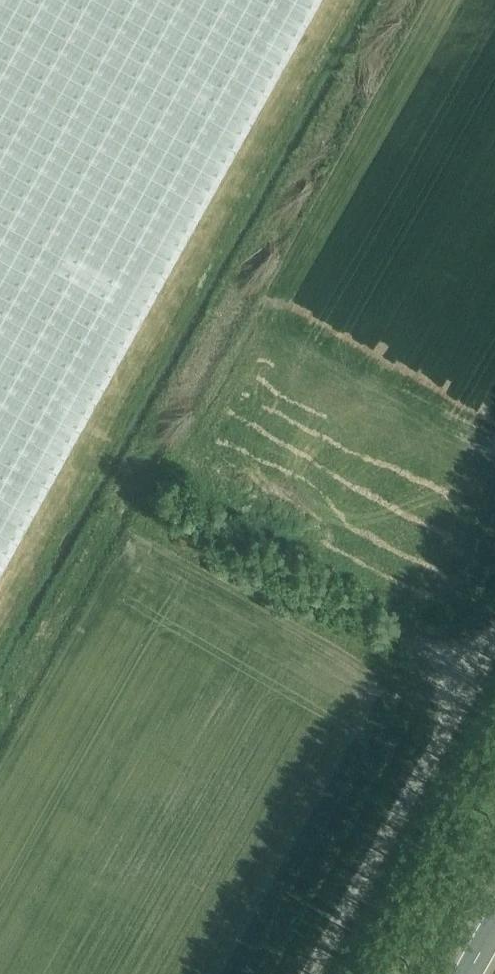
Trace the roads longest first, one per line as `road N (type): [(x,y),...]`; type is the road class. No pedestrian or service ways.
road 1 (unclassified): [(310,973),(494,643)]

